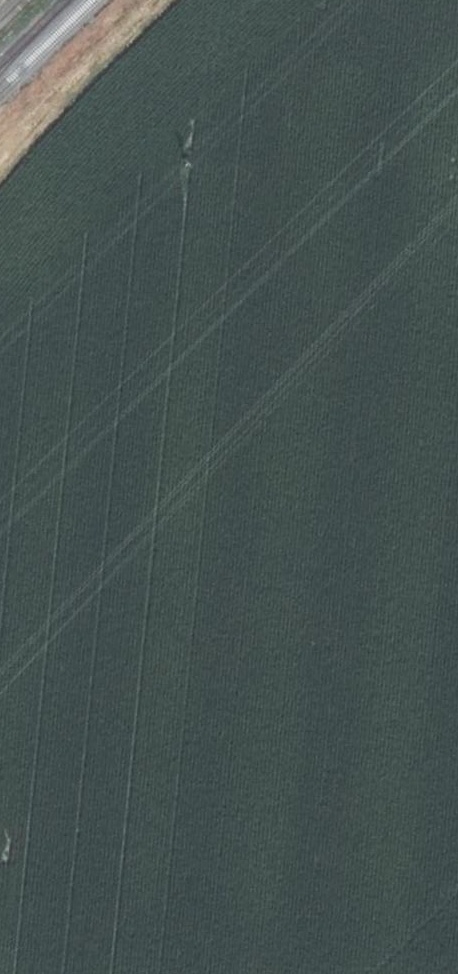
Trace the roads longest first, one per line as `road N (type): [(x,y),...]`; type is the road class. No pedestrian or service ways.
road 1 (track): [(0,183),(171,0)]

